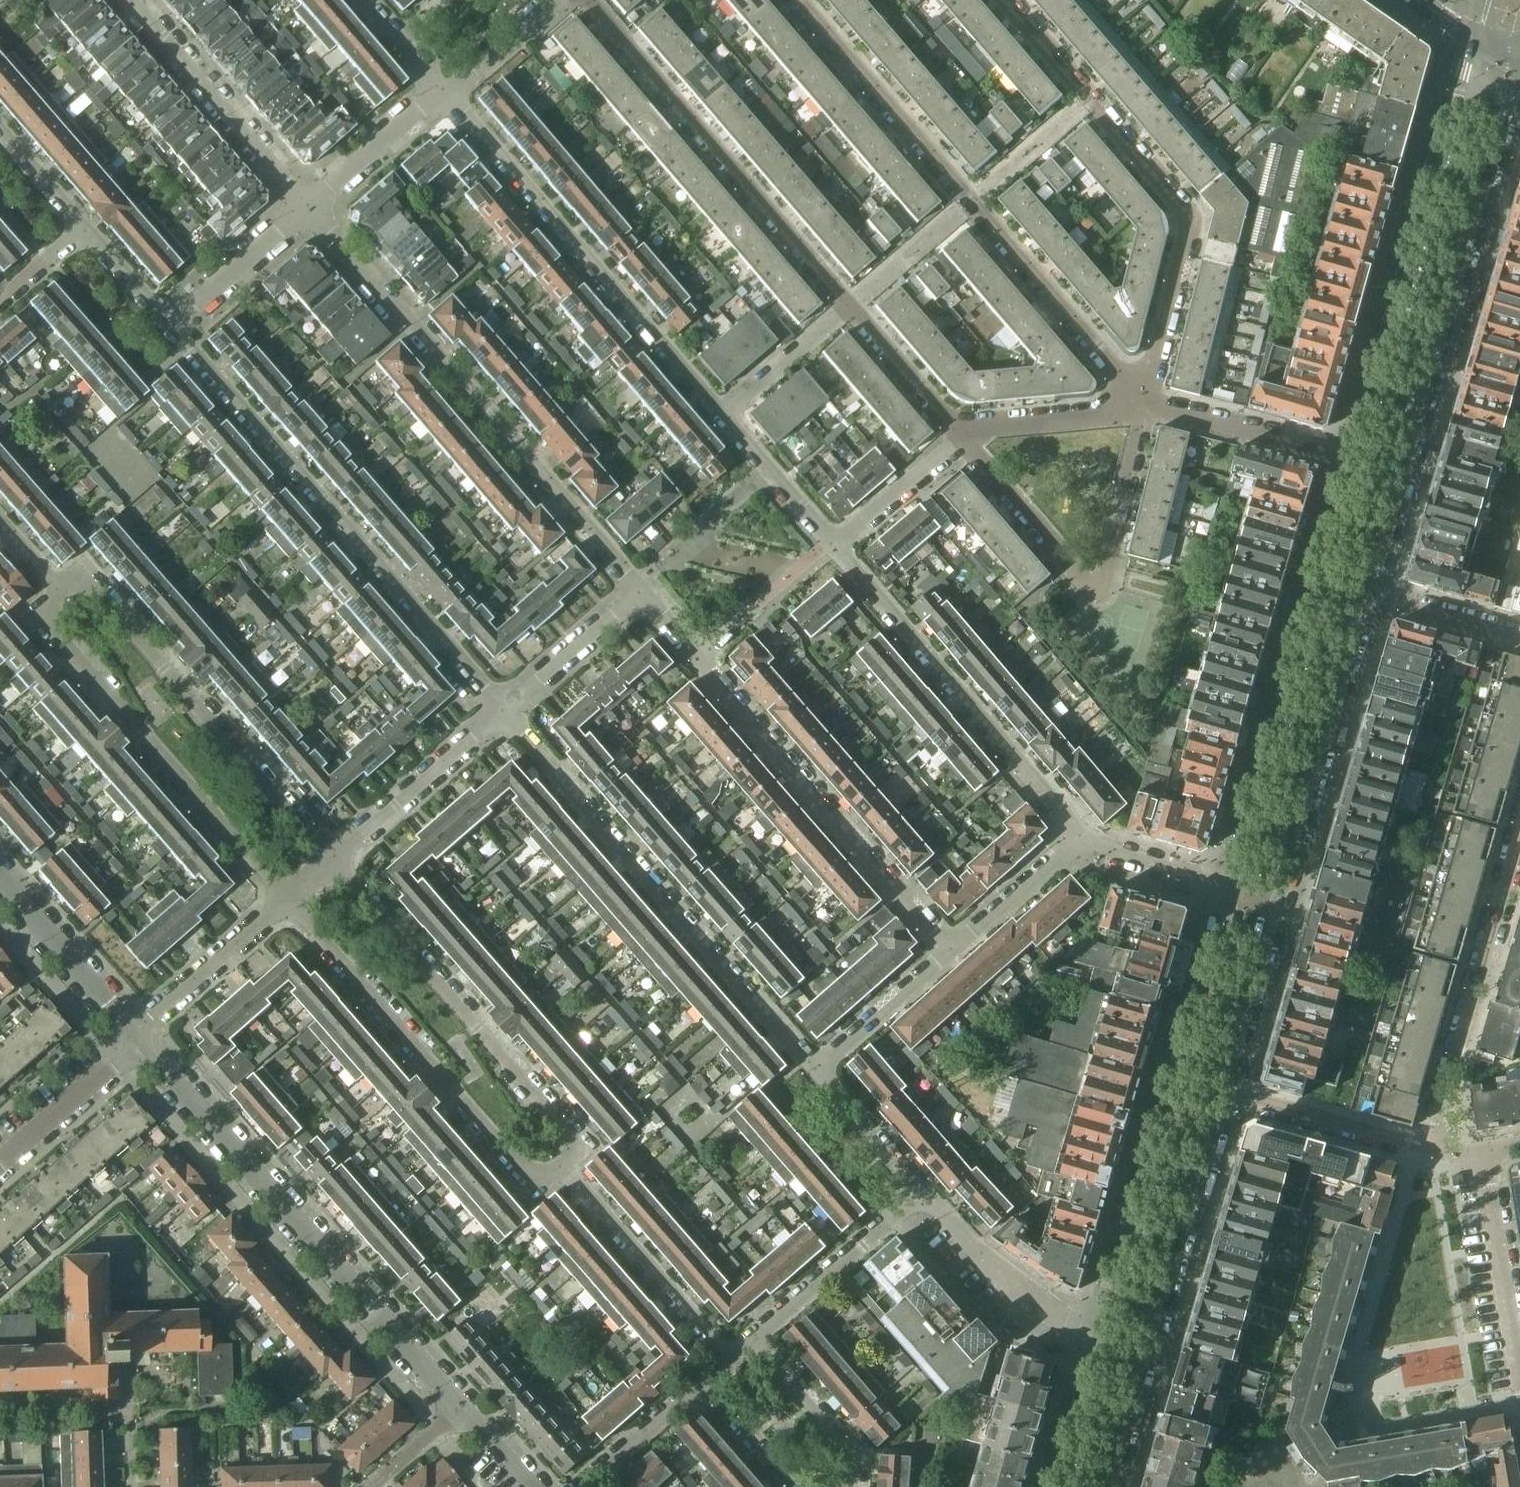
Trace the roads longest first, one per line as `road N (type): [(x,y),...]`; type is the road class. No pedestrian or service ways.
road 1 (tertiary): [(1366,595),(1519,69)]
road 2 (tertiary): [(1221,1090),(1366,595)]
road 3 (residential): [(506,709),(167,323)]
road 4 (residential): [(311,204),(643,590)]
road 5 (residential): [(460,1405),(140,1035)]
road 6 (residential): [(643,590),(952,948)]
road 7 (residential): [(812,1069),(506,709)]
road 8 (tertiary): [(1234,885),(1104,1337)]
road 9 (tertiary): [(1358,461),(1234,885)]
road 10 (tertiary): [(1473,39),(1358,461)]
road 11 (residential): [(722,406),(441,90)]
road 12 (tertiary): [(1107,1486),(1221,1090)]
road 13 (residential): [(336,858),(102,577),(61,586)]
road 14 (residential): [(61,586),(48,602),(50,624),(286,901)]
road 15 (residential): [(286,901),(526,1171),(566,1162)]
road 16 (residential): [(589,0),(849,305)]
road 17 (residential): [(566,1162),(575,1145),(570,1131),(336,858)]
road 18 (residential): [(963,430),(1078,573),(1100,584),(1143,404)]
road 19 (residential): [(1090,838),(837,538)]
road 20 (residential): [(1143,404),(1189,214),(1089,97)]
road 21 (residential): [(1519,834),(1429,1147)]
road 22 (residential): [(136,0),(311,204)]
road 23 (residential): [(1143,404),(970,199)]
road 24 (residential): [(970,199),(802,0)]
road 25 (residential): [(566,1162),(732,1356)]
road 26 (residential): [(1104,1337),(1030,1298),(918,1194)]
road 27 (residential): [(336,858),(506,709)]
road 28 (residential): [(1358,461),(1143,404)]
road 29 (residential): [(752,1339),(918,1194)]
road 30 (residential): [(1519,1372),(1480,1156)]
road 31 (residential): [(1221,1090),(1429,1147)]
road 32 (residential): [(140,1035),(0,875)]
road 33 (residential): [(140,1035),(286,901)]
road 34 (residential): [(0,1162),(140,1035)]
road 35 (residential): [(851,1486),(859,1464),(853,1454),(752,1339)]
road 36 (residential): [(167,323),(311,204)]
road 37 (residential): [(812,1069),(952,948)]
road 38 (residential): [(1143,404),(1106,416),(963,430)]
road 39 (residential): [(506,709),(643,590)]
road 40 (residential): [(952,948),(1090,838)]
road 41 (residential): [(837,538),(722,406)]
road 42 (residential): [(311,204),(441,90)]
road 43 (residential): [(849,305),(963,430)]
road 44 (residential): [(837,538),(963,430)]
road 45 (residential): [(918,1194),(812,1069)]
road 46 (residential): [(722,406),(849,305)]
road 47 (residential): [(849,305),(970,199)]
road 48 (residential): [(1519,642),(1366,595)]
road 49 (residential): [(583,1486),(704,1382)]
road 50 (residential): [(970,199),(1089,97)]
road 51 (tertiary): [(1104,1337),(1063,1486)]
road 52 (residential): [(1090,838),(1234,885)]
road 53 (residential): [(441,90),(549,0)]
road 54 (residential): [(704,1382),(790,1486)]
road 55 (residential): [(167,323),(82,225)]
road 56 (residential): [(1089,97),(1005,0)]
road 57 (residential): [(82,225),(0,130)]
road 58 (residential): [(460,1405),(369,1486)]

